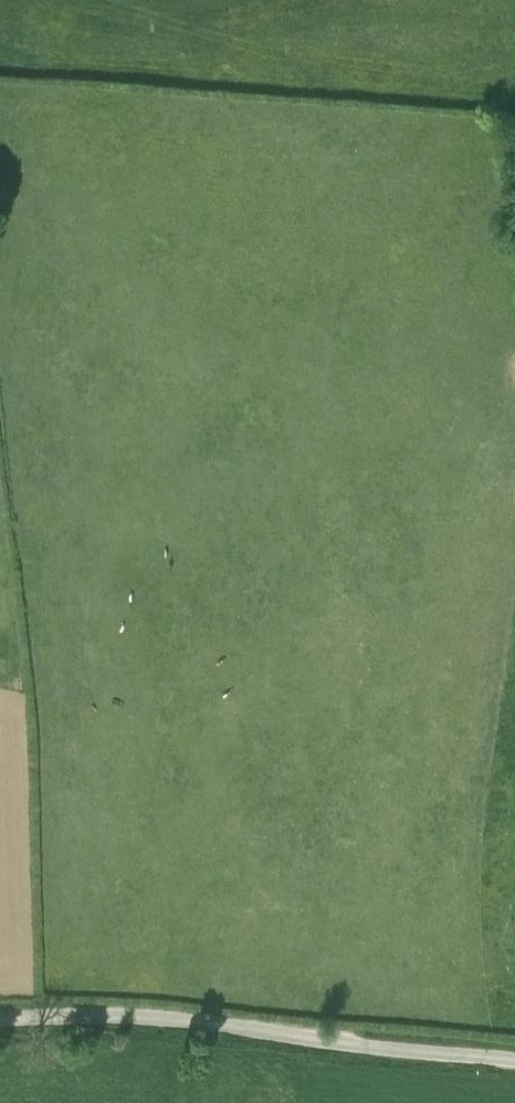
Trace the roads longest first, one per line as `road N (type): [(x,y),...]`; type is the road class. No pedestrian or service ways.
road 1 (unclassified): [(514,1060),(198,1020),(0,1018)]

